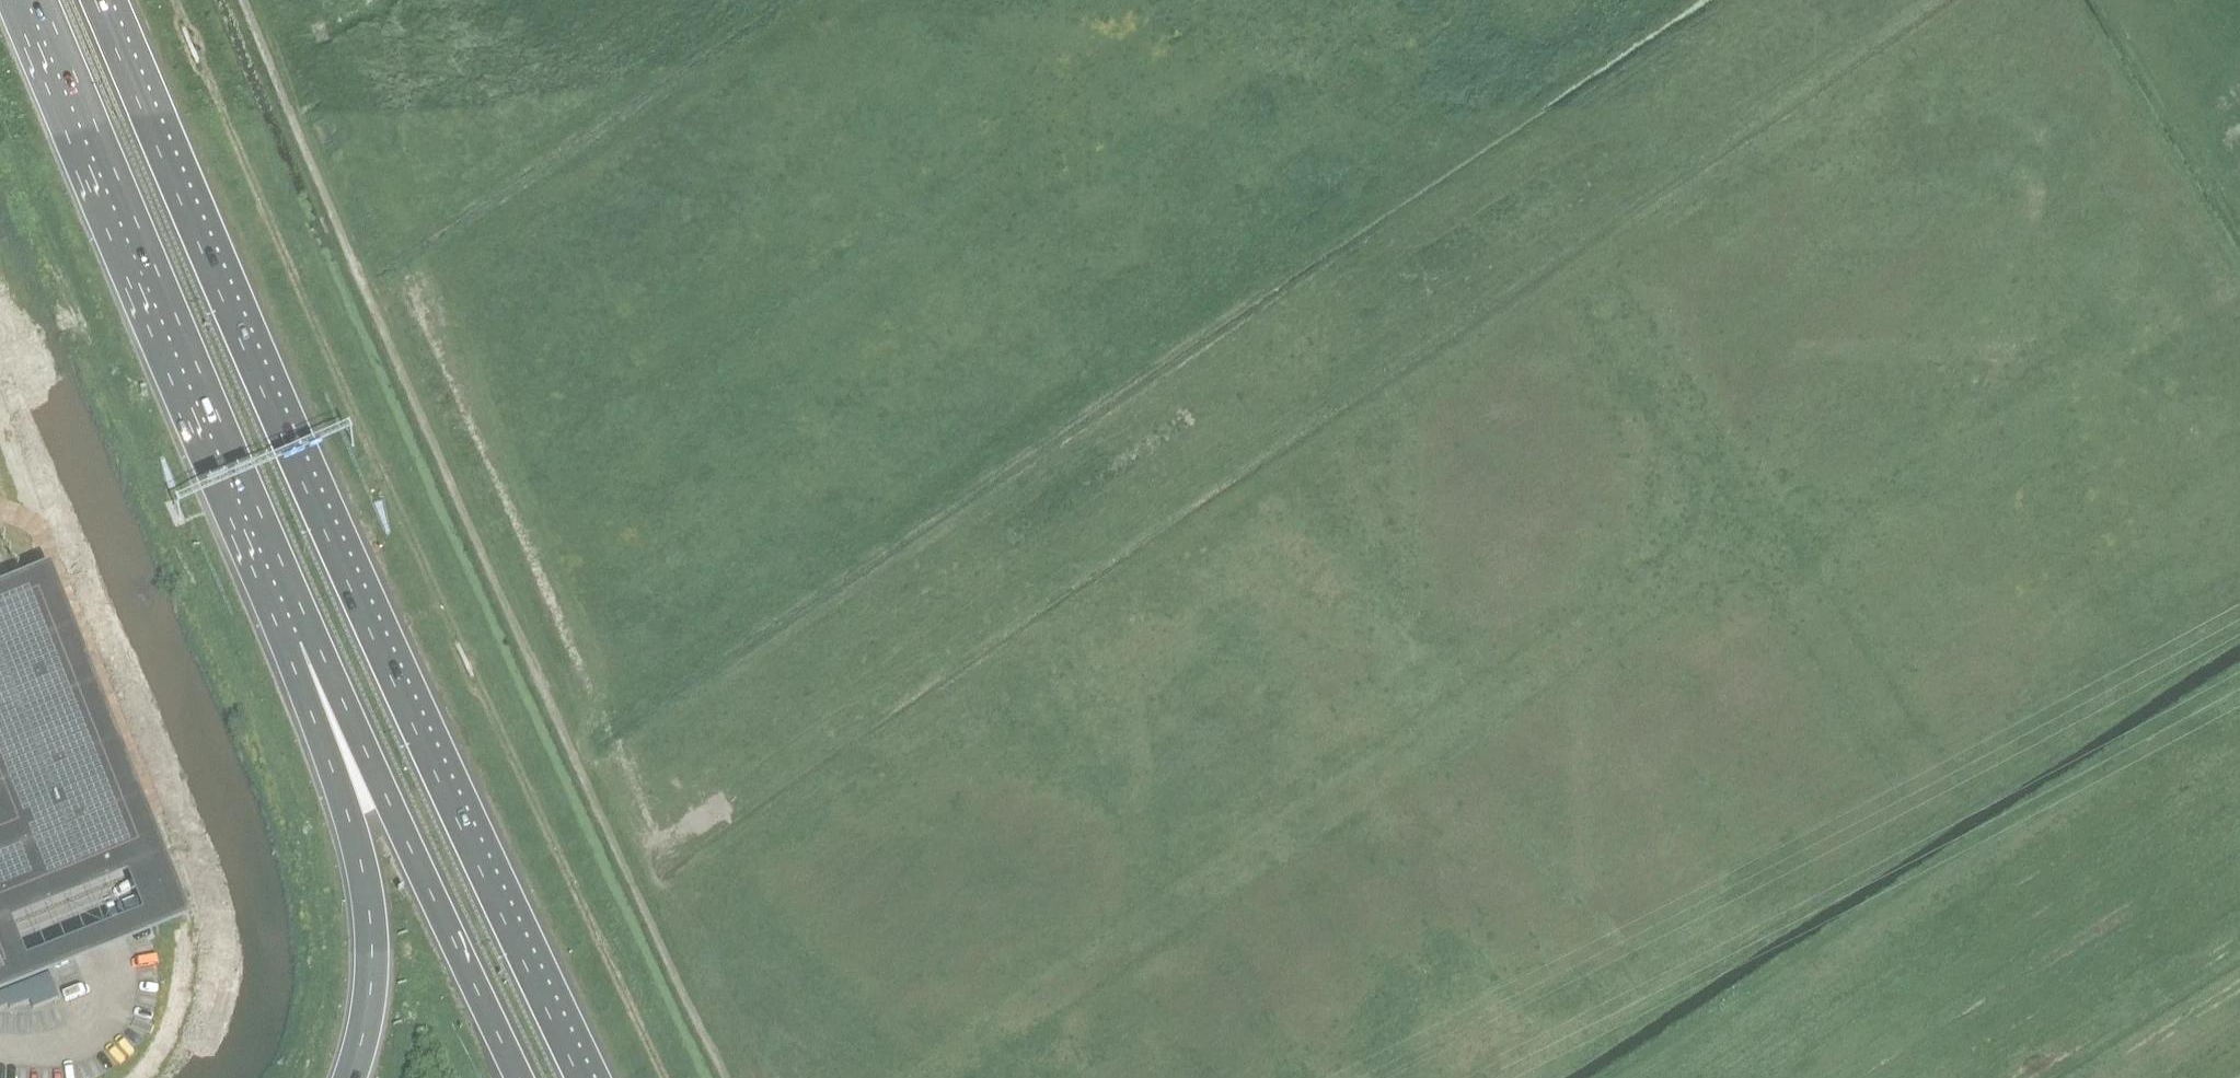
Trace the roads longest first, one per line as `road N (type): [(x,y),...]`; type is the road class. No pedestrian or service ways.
road 1 (trunk): [(580,1077),(332,548),(93,0)]
road 2 (trunk): [(35,0),(308,640)]
road 3 (trunk): [(308,640),(510,1077)]
road 4 (trunk): [(308,640),(370,913),(371,988),(350,1077)]

